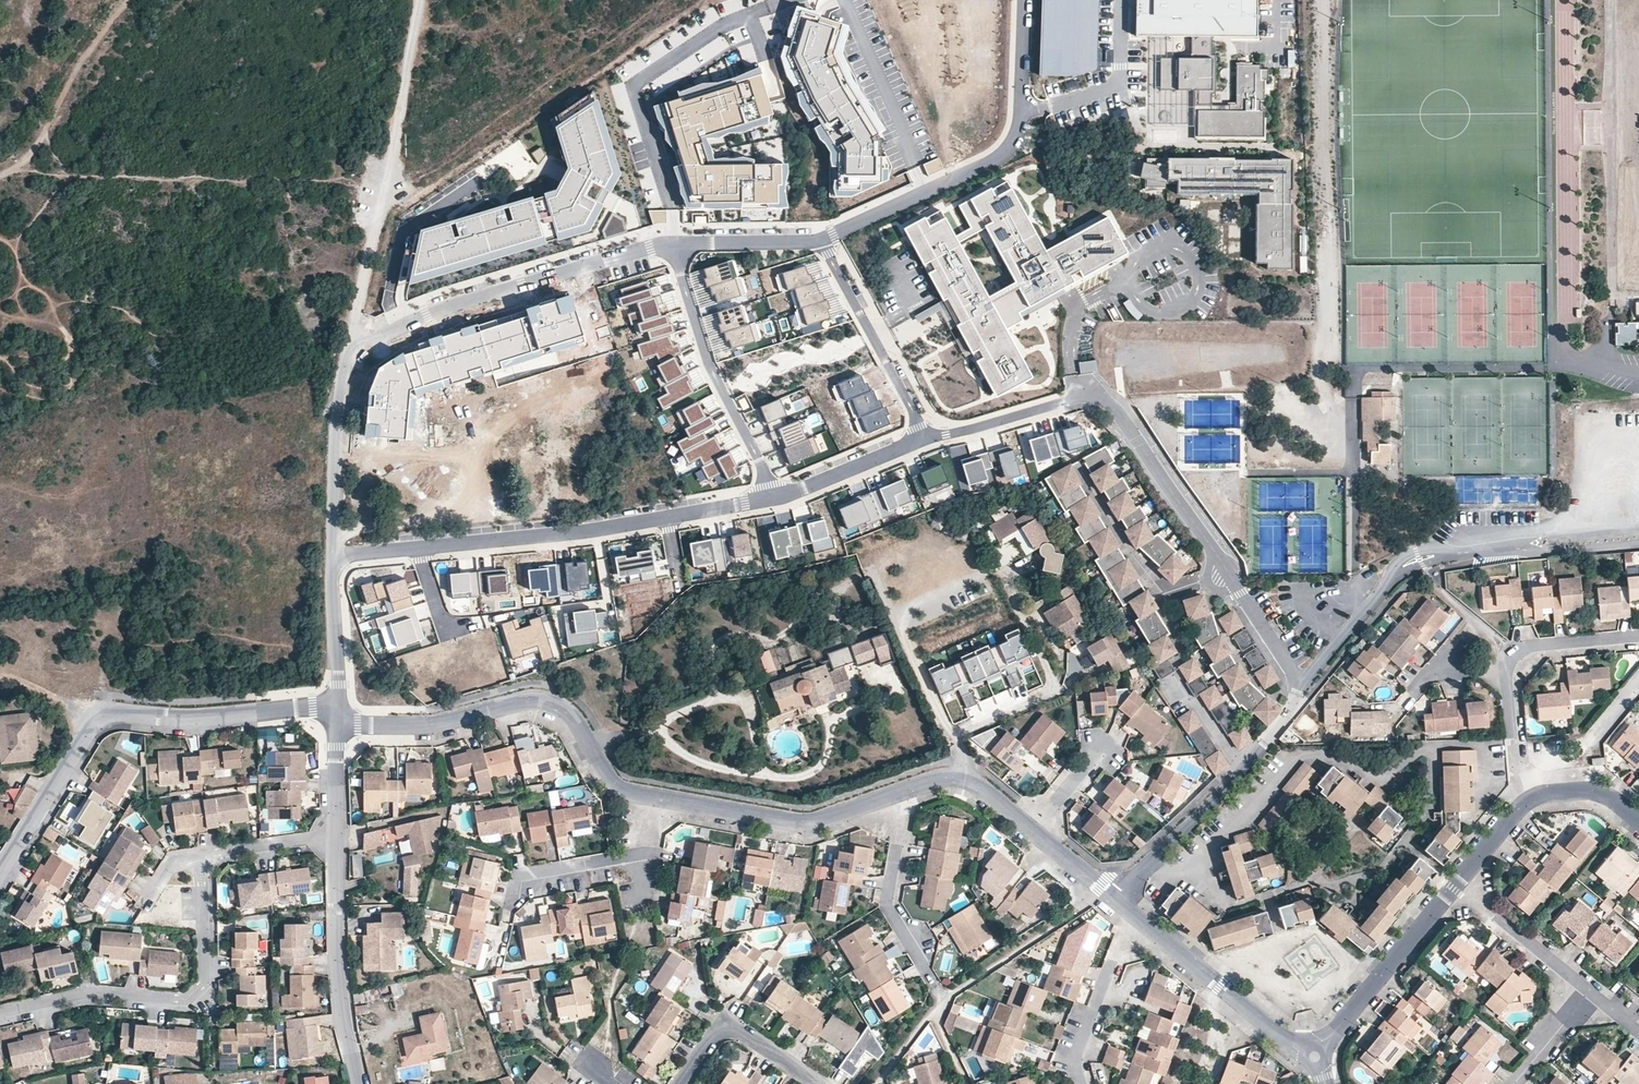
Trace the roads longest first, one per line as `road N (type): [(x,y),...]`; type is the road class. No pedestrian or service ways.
road 1 (residential): [(333,554),(338,417),(353,348),(427,314),(673,241)]
road 2 (residential): [(0,1016),(88,995),(201,999),(211,859),(337,837)]
road 3 (residential): [(333,554),(555,534),(773,498)]
road 4 (residential): [(0,877),(97,727),(114,716),(336,708)]
road 5 (residential): [(1305,689),(1409,564),(1638,542)]
road 6 (residential): [(1065,400),(1097,397),(1118,413),(1305,689)]
road 7 (residential): [(335,721),(433,724),(540,700),(583,729),(615,789),(647,799)]
road 8 (residential): [(821,239),(999,157),(1021,113),(1025,0)]
road 9 (track): [(353,348),(422,0)]
road 10 (residential): [(1114,899),(1203,814),(1305,689)]
road 11 (residential): [(673,241),(711,370),(773,498)]
road 12 (residential): [(887,800),(942,780),(965,780),(1114,899)]
road 13 (residential): [(337,837),(337,965),(360,1083)]
road 14 (residential): [(647,799),(797,824),(887,800)]
road 15 (residential): [(1133,915),(1296,1047),(1316,1051)]
road 16 (residential): [(925,439),(821,239)]
road 17 (track): [(131,0),(85,43),(48,126),(0,176)]
road 18 (residential): [(1316,1051),(1455,884)]
road 19 (residential): [(887,800),(898,837),(887,905),(932,982)]
road 20 (residential): [(679,1083),(715,1033),(733,1029),(820,1083)]
road 21 (residential): [(1133,915),(1080,1056),(1084,1083)]
road 22 (residential): [(1455,884),(1590,991)]
road 23 (residential): [(773,498),(925,439)]
road 24 (residential): [(510,908),(515,876),(639,855)]
road 25 (residential): [(336,708),(333,554)]
road 26 (residential): [(673,241),(821,239)]
road 27 (residential): [(1065,400),(925,439)]
road 28 (residential): [(1520,804),(1508,664)]
road 29 (residential): [(1508,664),(1522,649),(1638,636)]
road 30 (residential): [(1520,804),(1564,792),(1598,794),(1638,823)]
road 31 (track): [(0,662),(114,716)]

